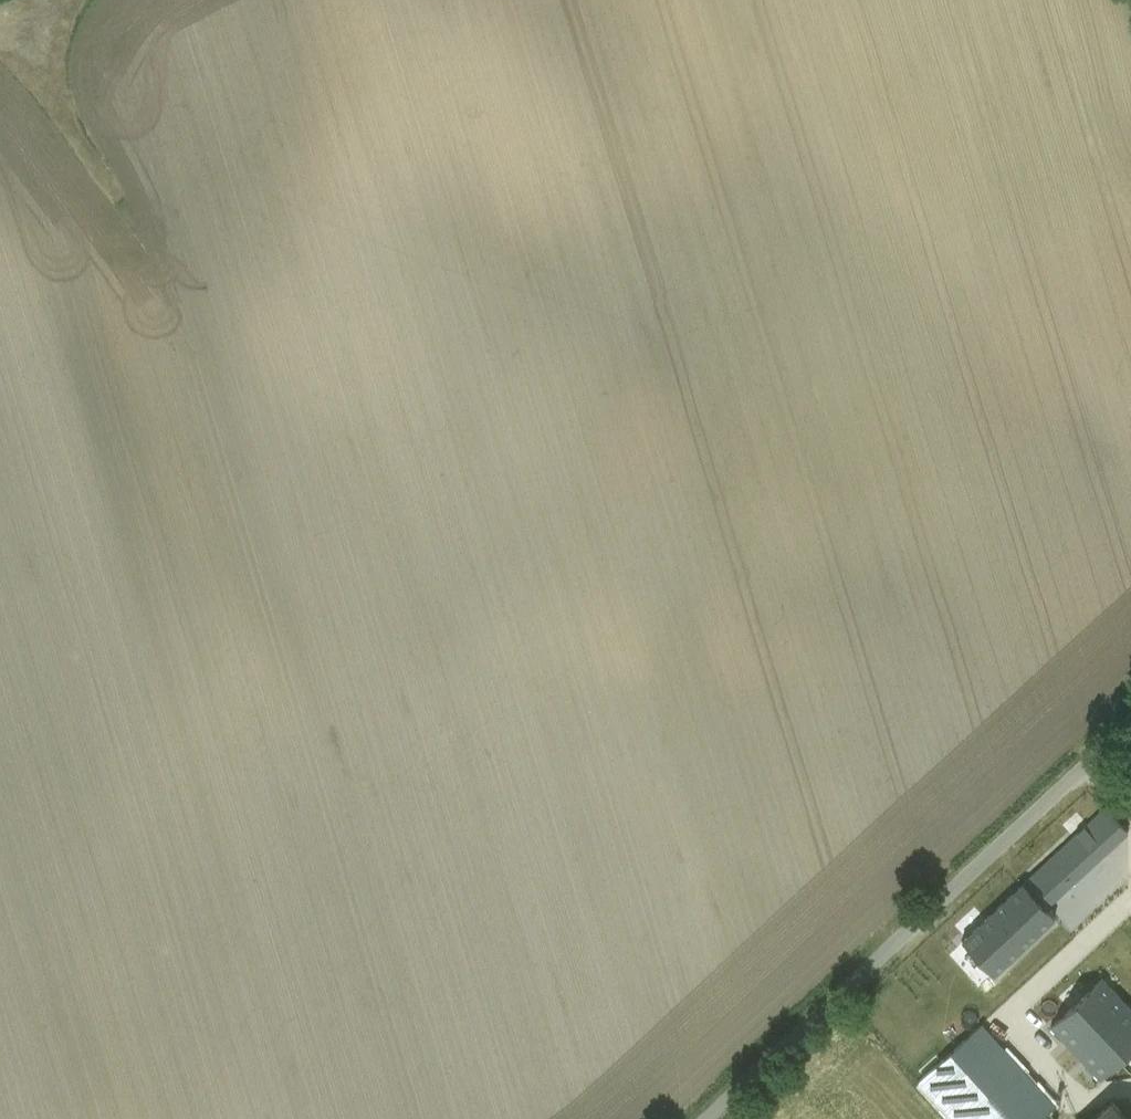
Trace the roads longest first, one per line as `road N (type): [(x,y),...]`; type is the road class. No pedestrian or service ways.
road 1 (unclassified): [(1130,727),(706,1118)]

